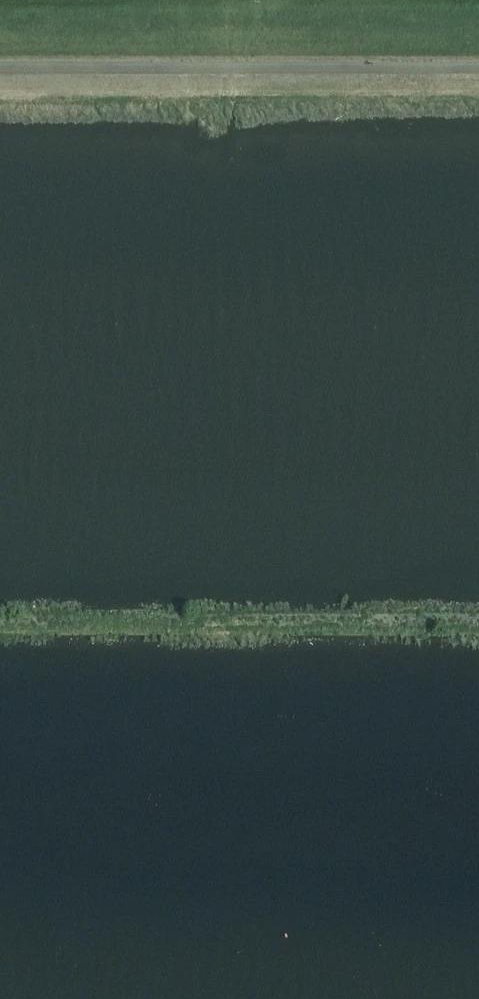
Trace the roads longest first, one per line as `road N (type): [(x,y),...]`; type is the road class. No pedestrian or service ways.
road 1 (unclassified): [(478,67),(0,68)]

